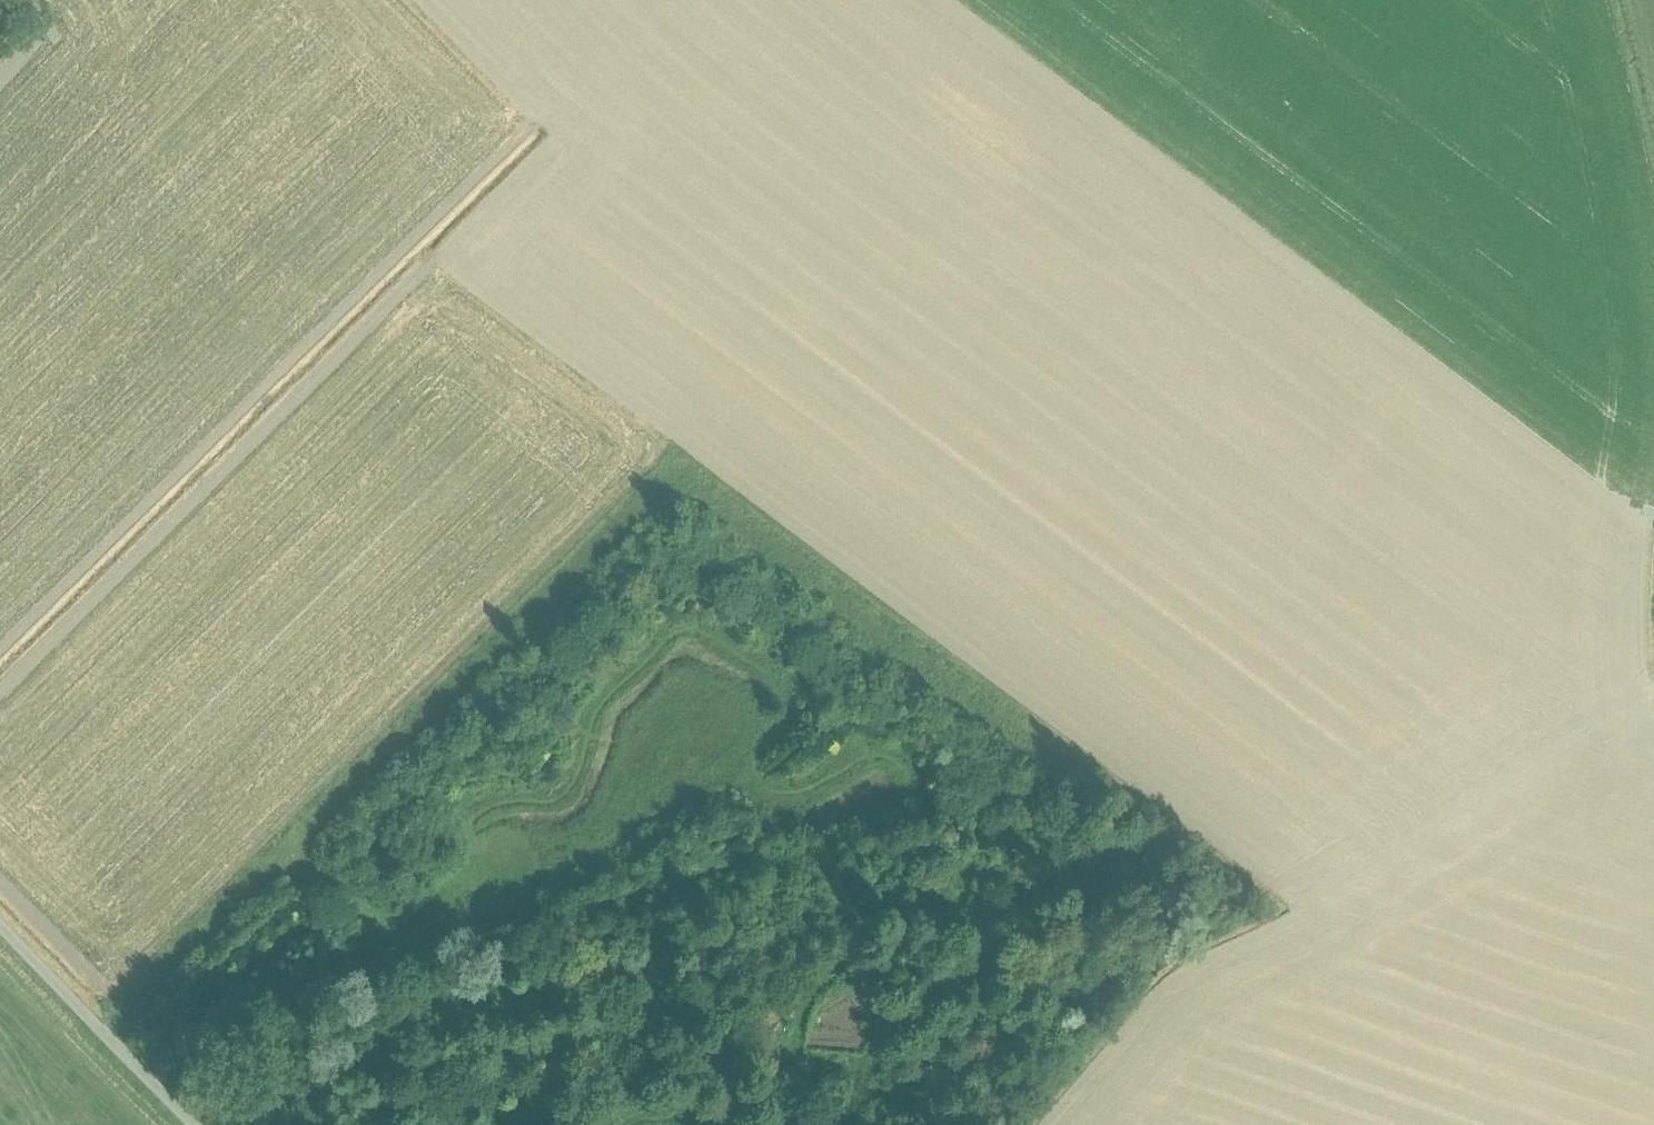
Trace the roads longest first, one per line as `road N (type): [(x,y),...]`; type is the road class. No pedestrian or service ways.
road 1 (unclassified): [(0,924),(195,1124)]

